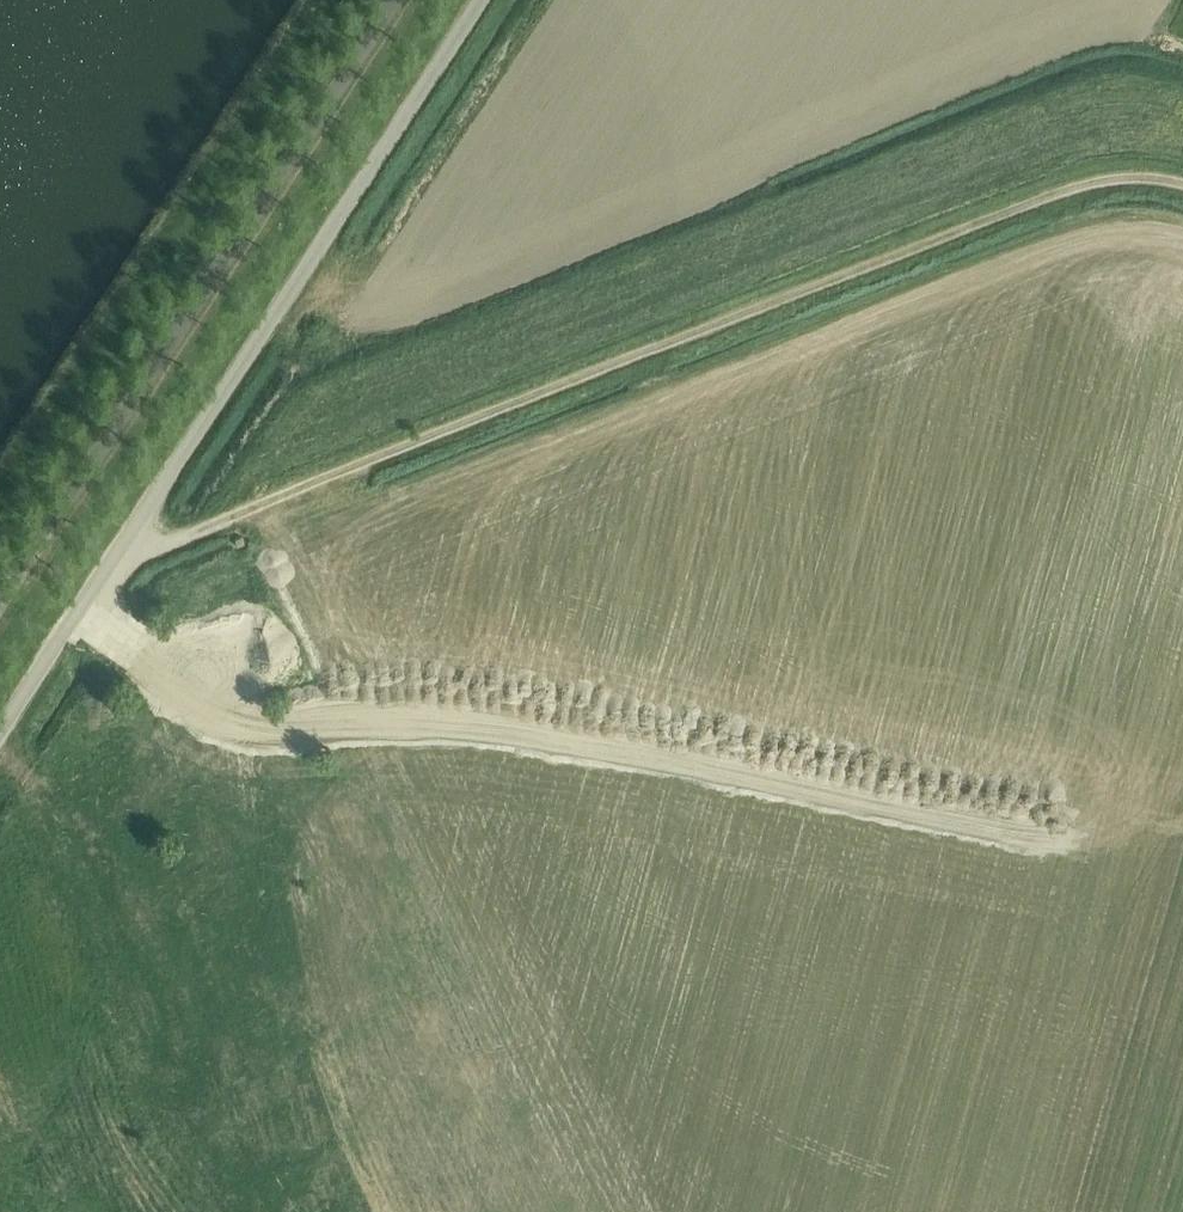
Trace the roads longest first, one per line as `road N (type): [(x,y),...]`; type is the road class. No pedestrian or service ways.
road 1 (track): [(127,544),(161,545),(1082,195),(1144,182),(1182,187)]
road 2 (unclassified): [(0,736),(470,0)]

